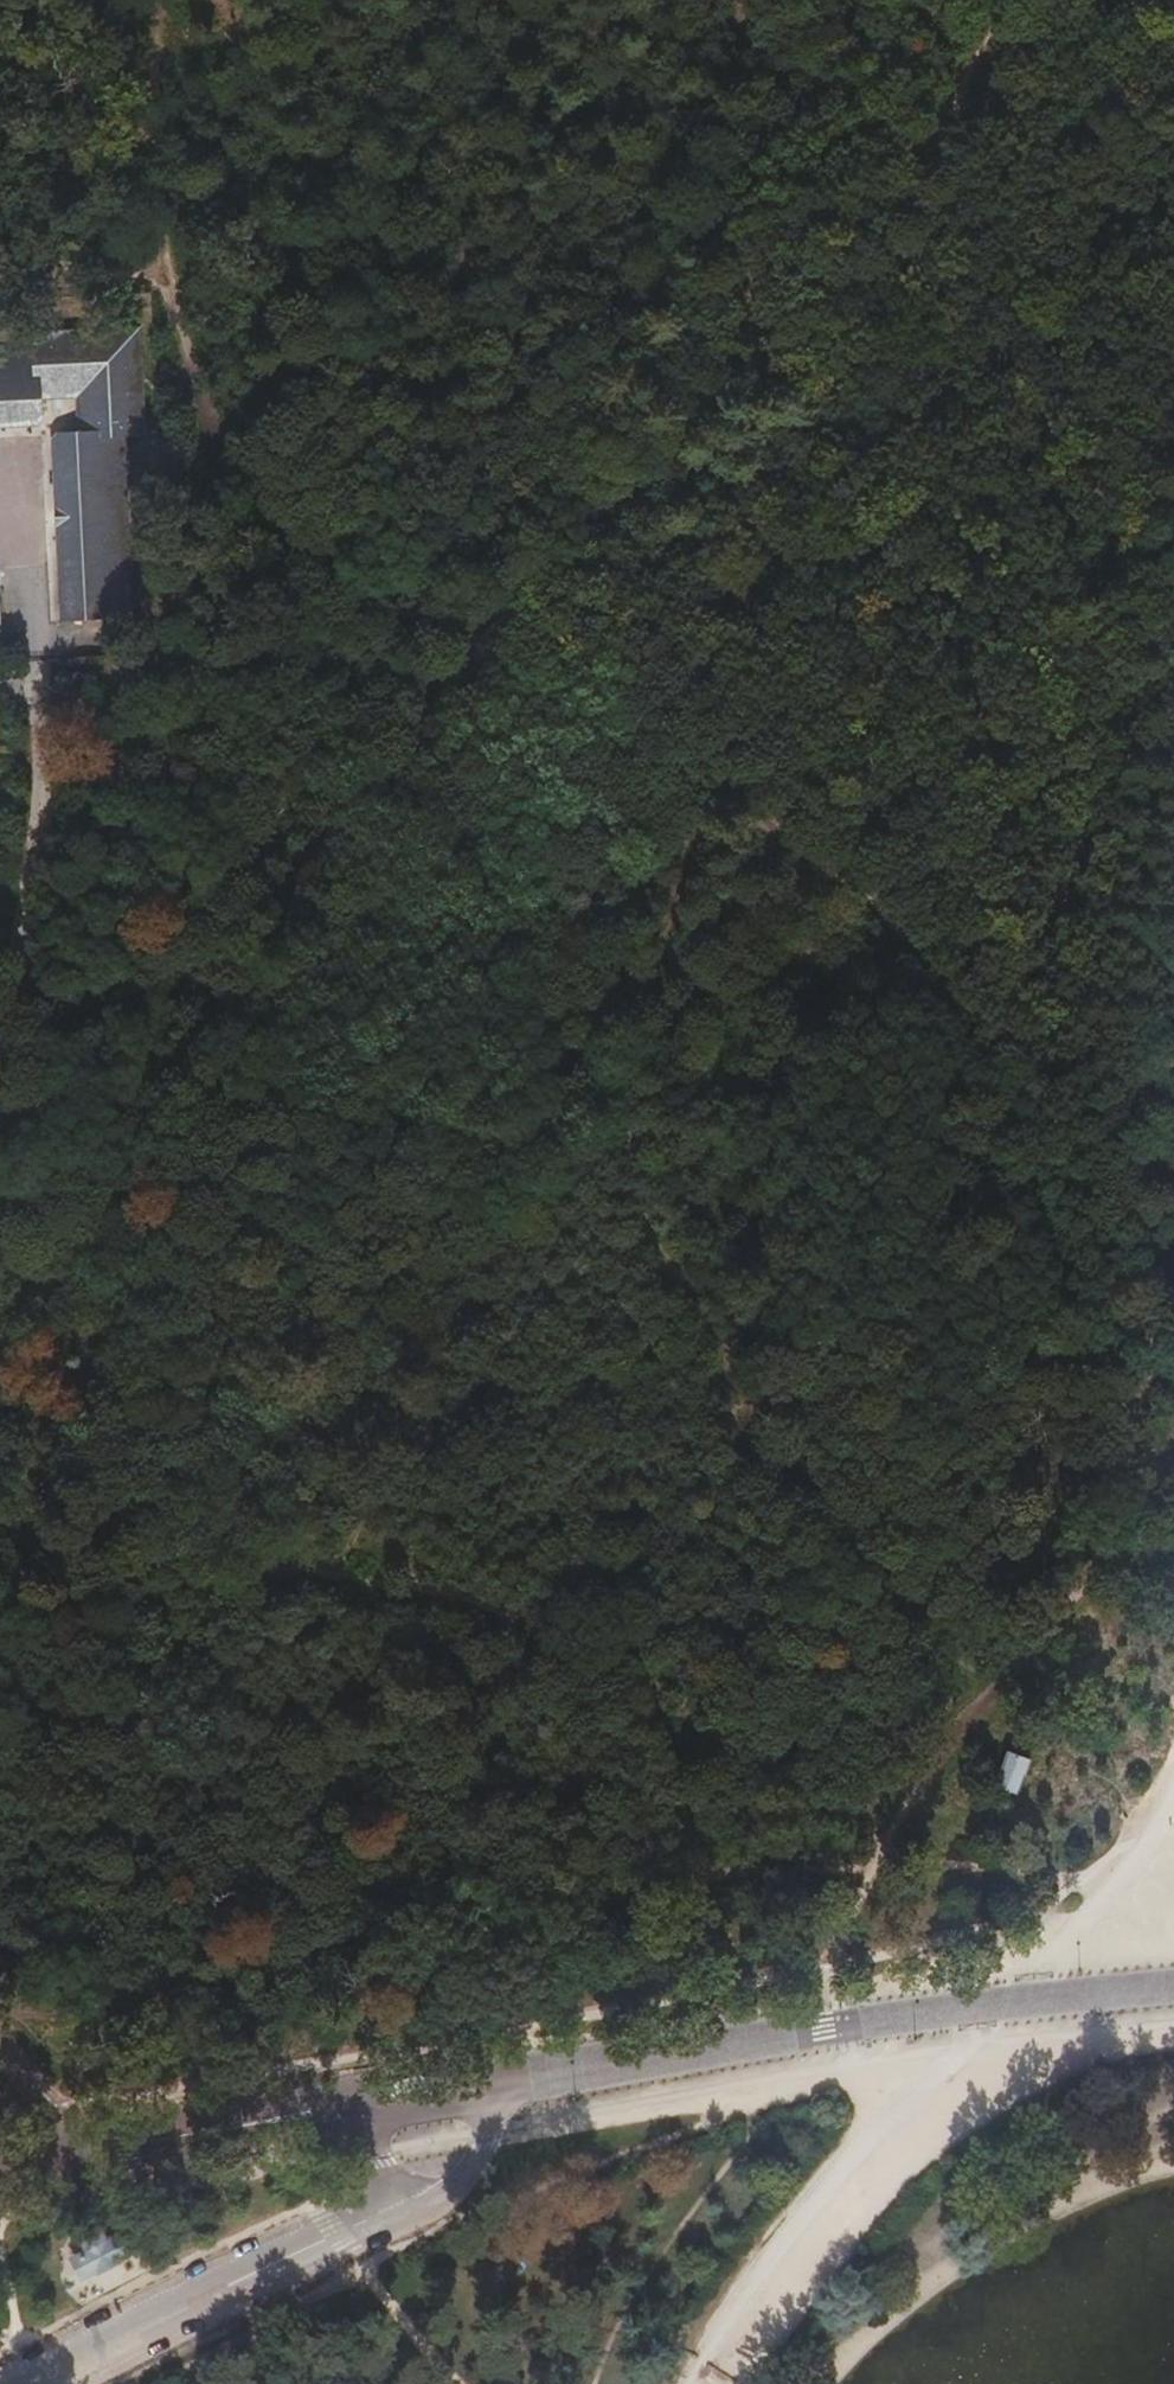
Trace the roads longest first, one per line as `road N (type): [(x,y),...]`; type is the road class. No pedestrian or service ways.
road 1 (secondary): [(1173,1986),(1008,2003),(501,2087)]
road 2 (unclassified): [(44,2383),(382,2209)]
road 3 (secondary): [(346,2110),(0,2165)]
road 4 (unclassified): [(382,2209),(458,2180),(485,2143),(501,2087)]
road 5 (secondary): [(501,2087),(346,2110)]

